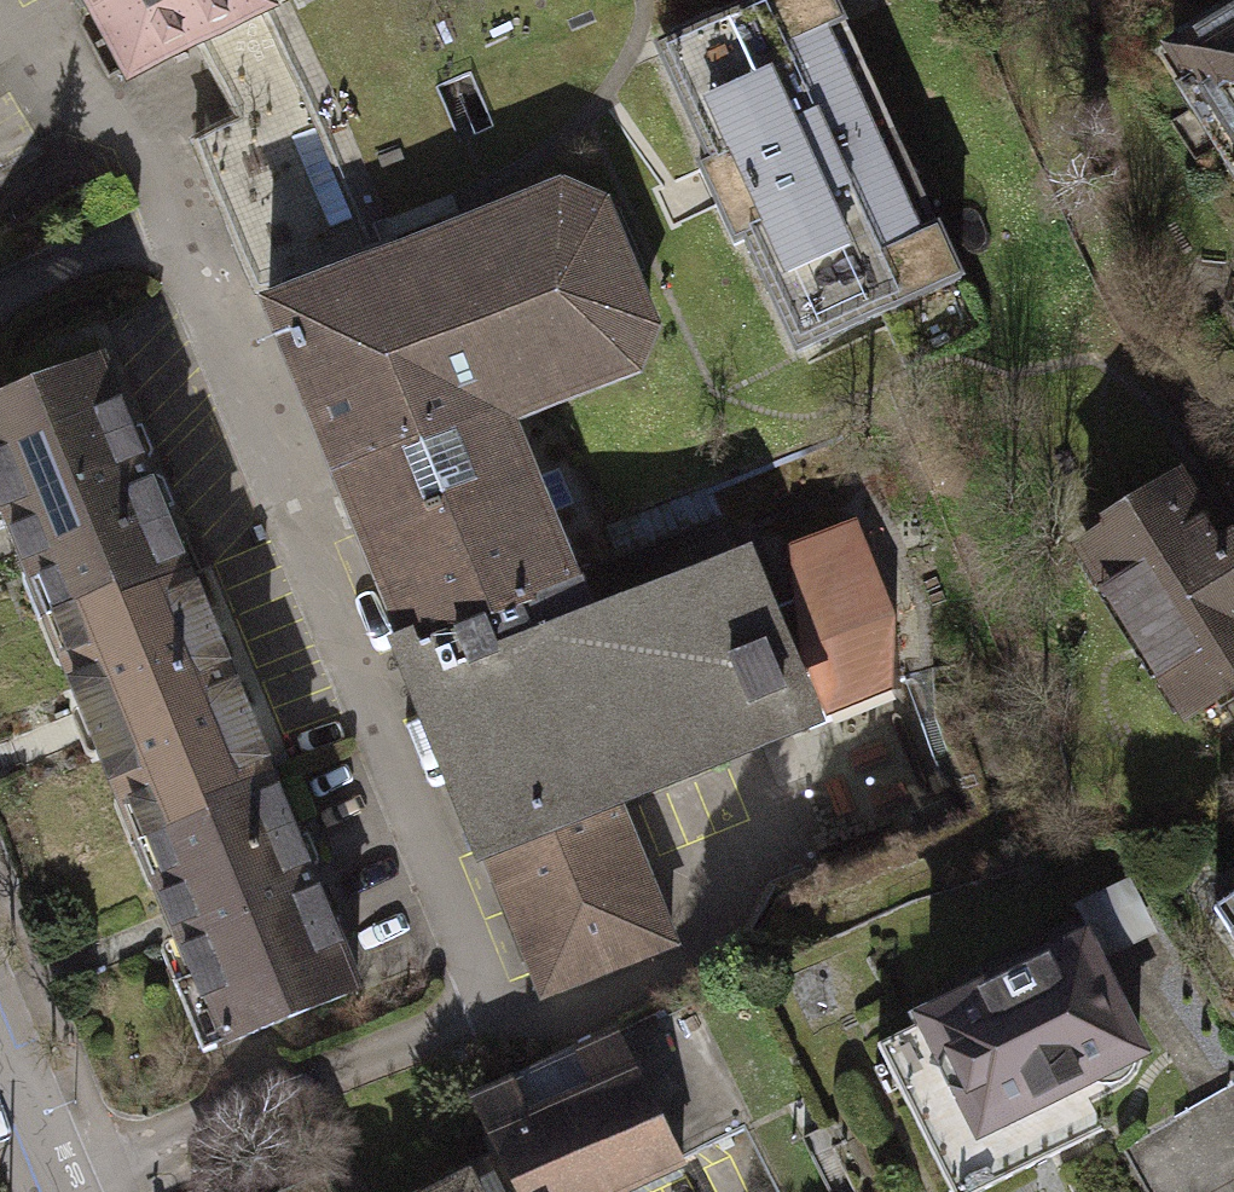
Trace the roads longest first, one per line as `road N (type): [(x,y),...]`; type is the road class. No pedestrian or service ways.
road 1 (residential): [(47,1191),(0,1076)]

